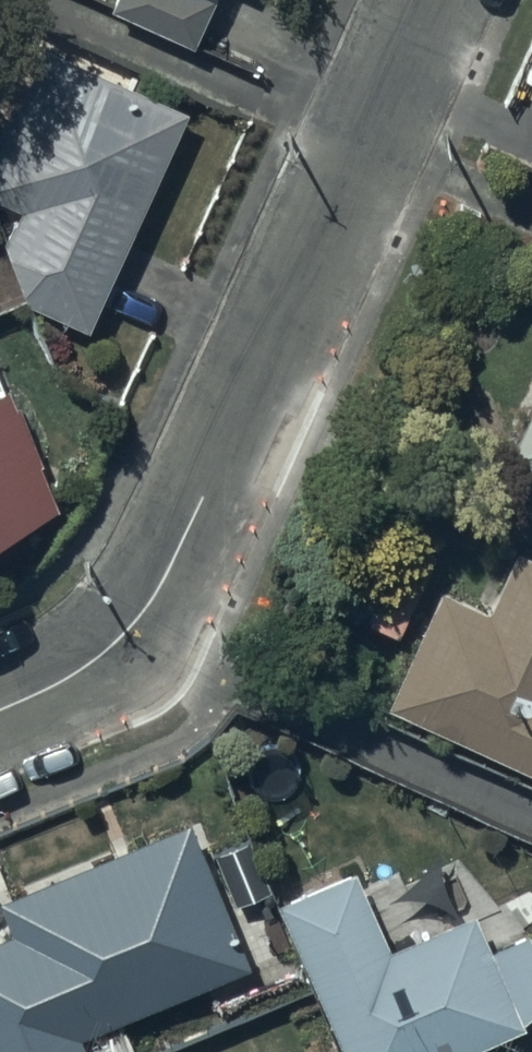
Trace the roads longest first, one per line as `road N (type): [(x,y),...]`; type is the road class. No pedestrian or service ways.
road 1 (residential): [(0,717),(80,684),(149,615),(433,0)]

